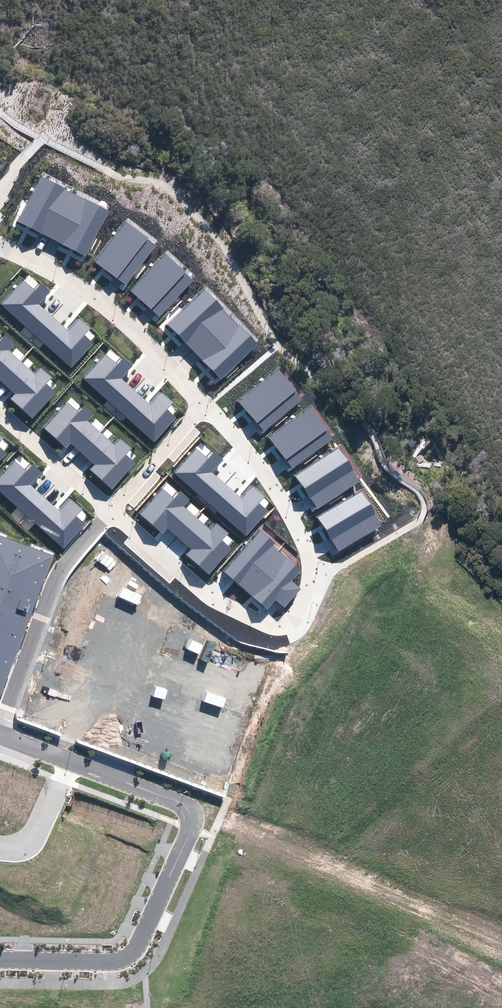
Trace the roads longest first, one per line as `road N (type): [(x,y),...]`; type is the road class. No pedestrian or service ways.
road 1 (residential): [(204,405),(252,457),(301,539),(309,585),(296,616),(269,625),(215,601),(111,510)]
road 2 (residential): [(186,805),(189,835),(128,958),(0,960)]
road 3 (residential): [(0,247),(117,314),(204,405)]
road 4 (residential): [(0,729),(54,583),(111,510)]
road 5 (residential): [(111,510),(0,413)]
road 6 (residential): [(111,510),(204,405)]
road 7 (residential): [(186,805),(71,762)]

